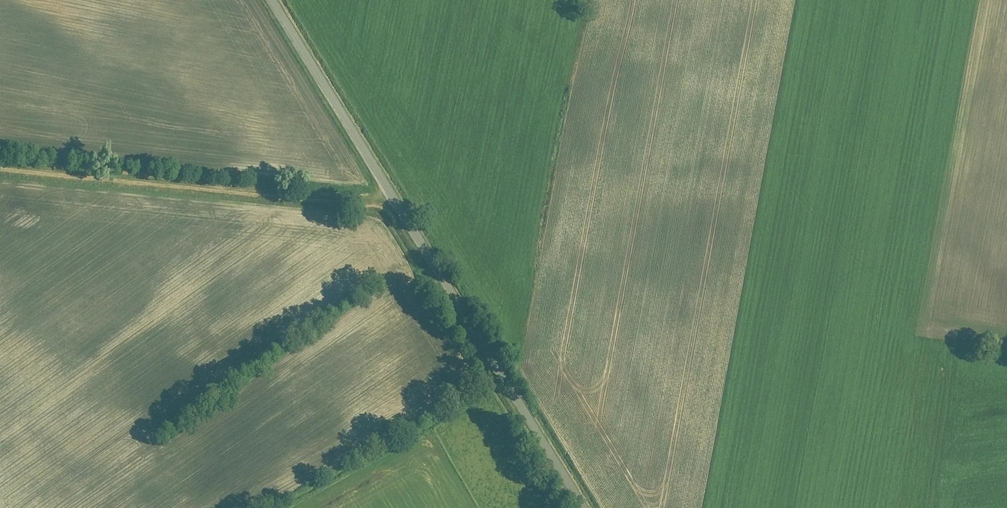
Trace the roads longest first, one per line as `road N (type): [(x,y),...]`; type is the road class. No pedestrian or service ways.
road 1 (unclassified): [(273,0),(583,507)]
road 2 (track): [(0,165),(397,203)]

